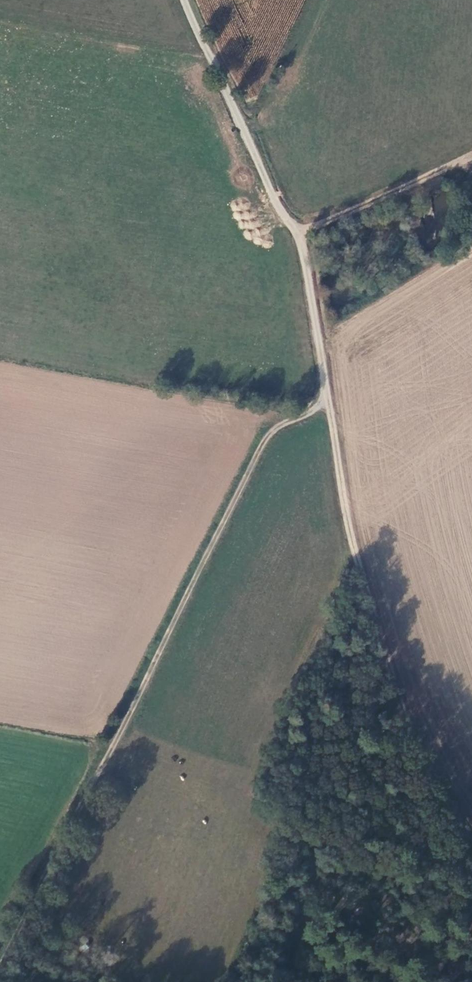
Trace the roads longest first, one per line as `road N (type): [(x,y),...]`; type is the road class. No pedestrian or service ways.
road 1 (track): [(471,876),(410,707),(328,388),(297,226),(195,0)]
road 2 (track): [(328,388),(317,411),(279,428),(269,442),(0,969)]
road 3 (track): [(297,226),(471,144)]

